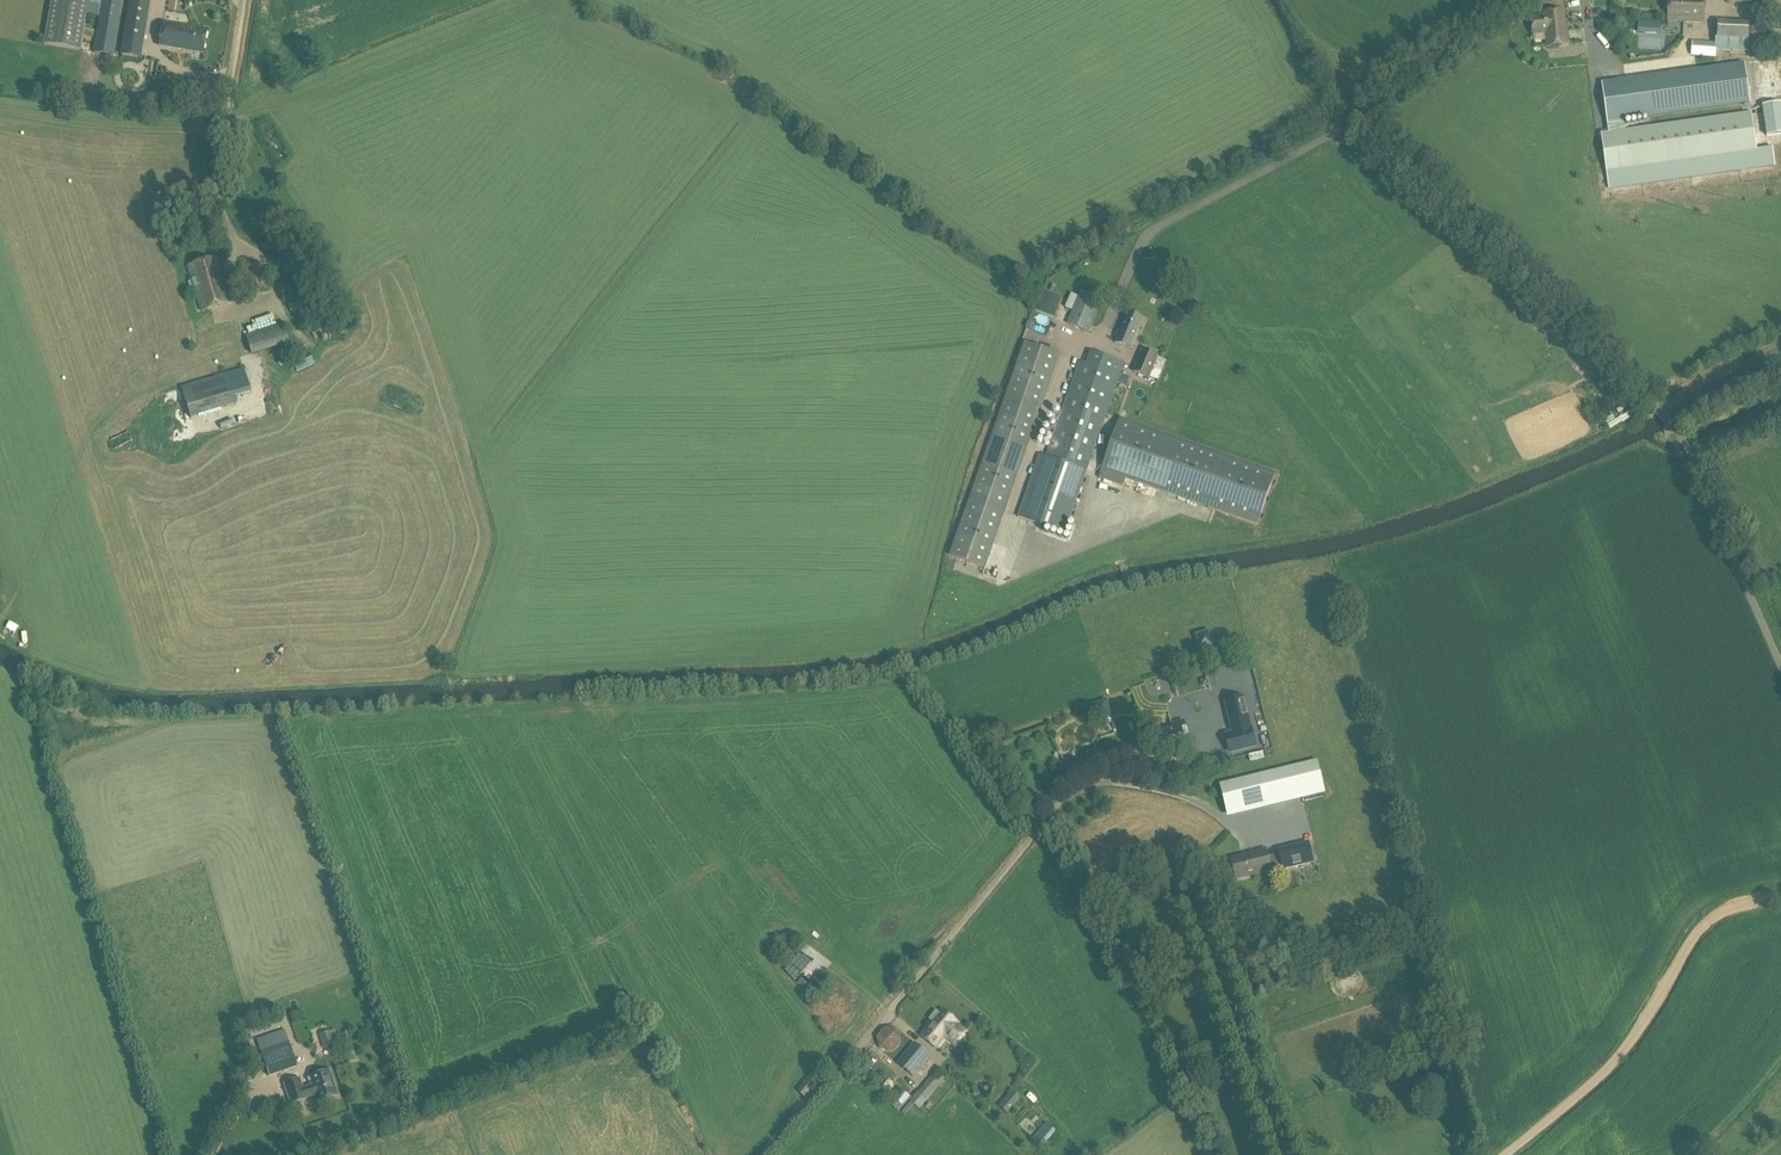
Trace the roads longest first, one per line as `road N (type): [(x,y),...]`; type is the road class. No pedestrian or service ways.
road 1 (unclassified): [(1780,660),(1678,431),(1631,376),(1386,148),(1368,122),(1372,108),(1522,0)]
road 2 (unclassified): [(766,1154),(1035,835)]
road 3 (unclassified): [(1490,1154),(1541,1128),(1625,1062),(1700,938),(1734,910),(1780,898)]
road 4 (unclassified): [(226,171),(251,0)]

